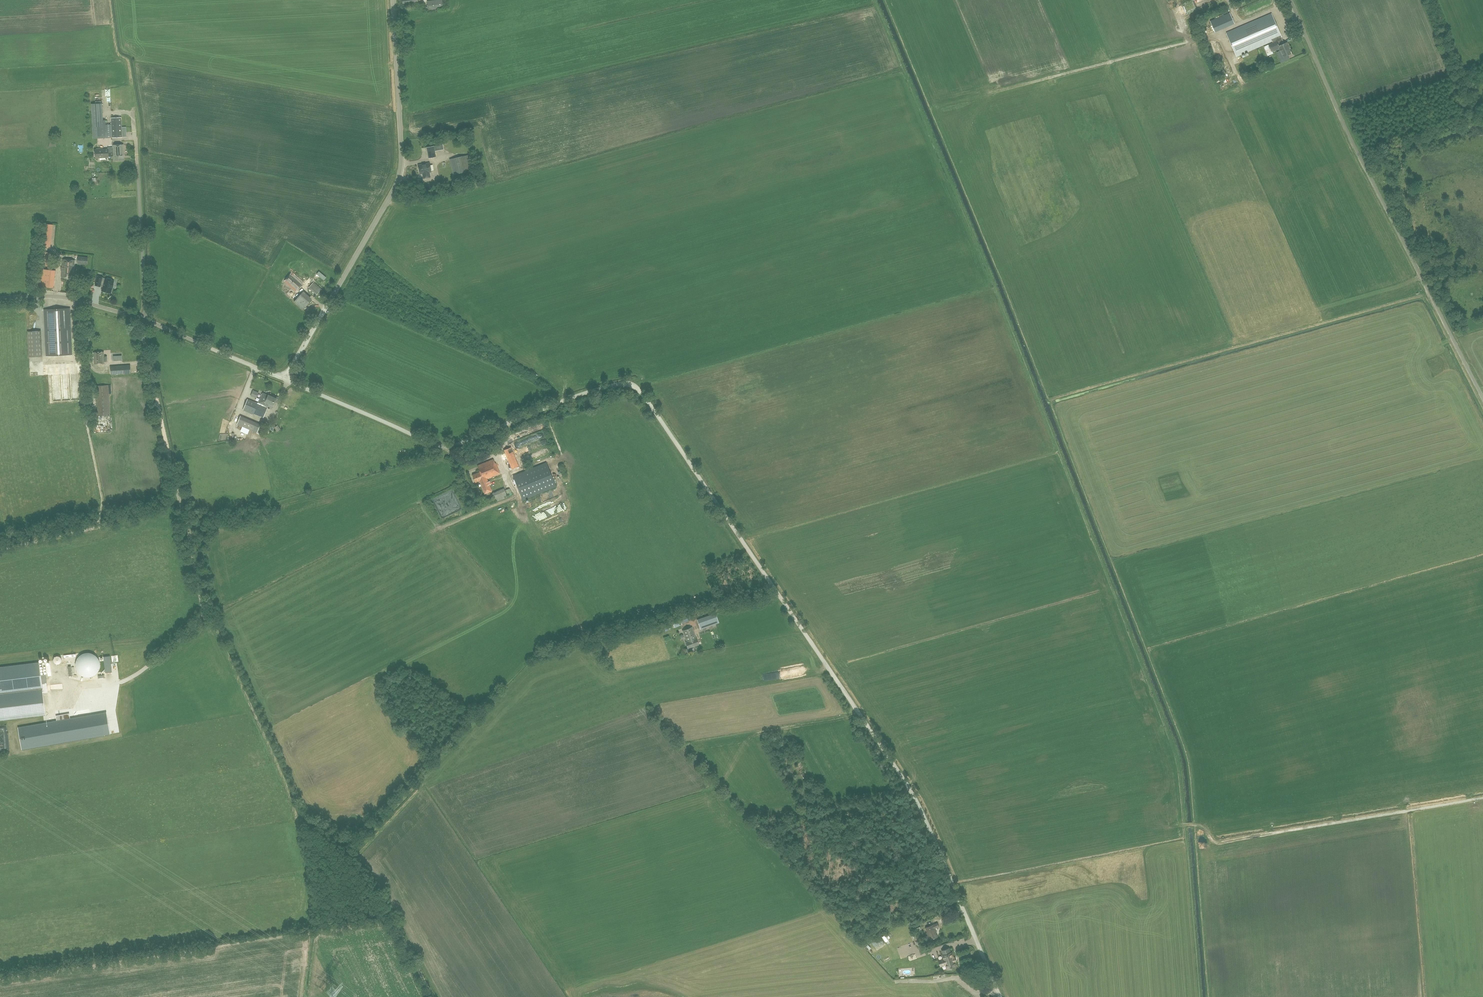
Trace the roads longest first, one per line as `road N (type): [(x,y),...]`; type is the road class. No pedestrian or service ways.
road 1 (unclassified): [(1000,996),(916,800),(637,388),(585,393),(446,447),(285,379)]
road 2 (track): [(435,996),(364,872),(298,821),(214,624),(203,616)]
road 3 (unclassified): [(1482,398),(1349,136),(1291,0)]
road 4 (unclassified): [(285,379),(399,178),(393,0)]
road 5 (unclassified): [(285,379),(94,305),(0,299)]
road 6 (track): [(1204,37),(992,93)]
road 7 (track): [(0,550),(98,526),(102,500),(89,434)]

